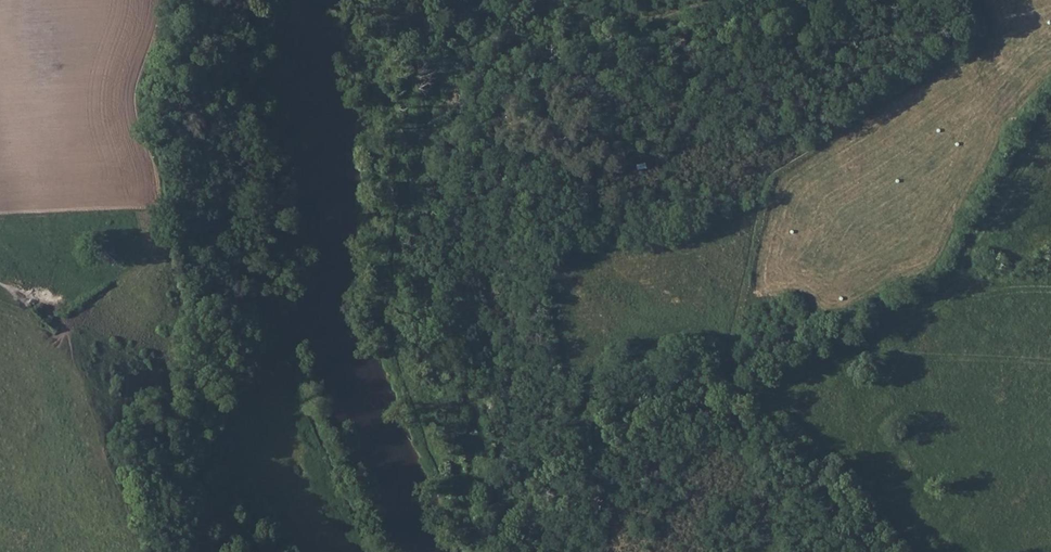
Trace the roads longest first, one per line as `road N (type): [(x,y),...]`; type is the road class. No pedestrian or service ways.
road 1 (track): [(417,201),(525,392),(563,400),(581,352),(736,315)]

